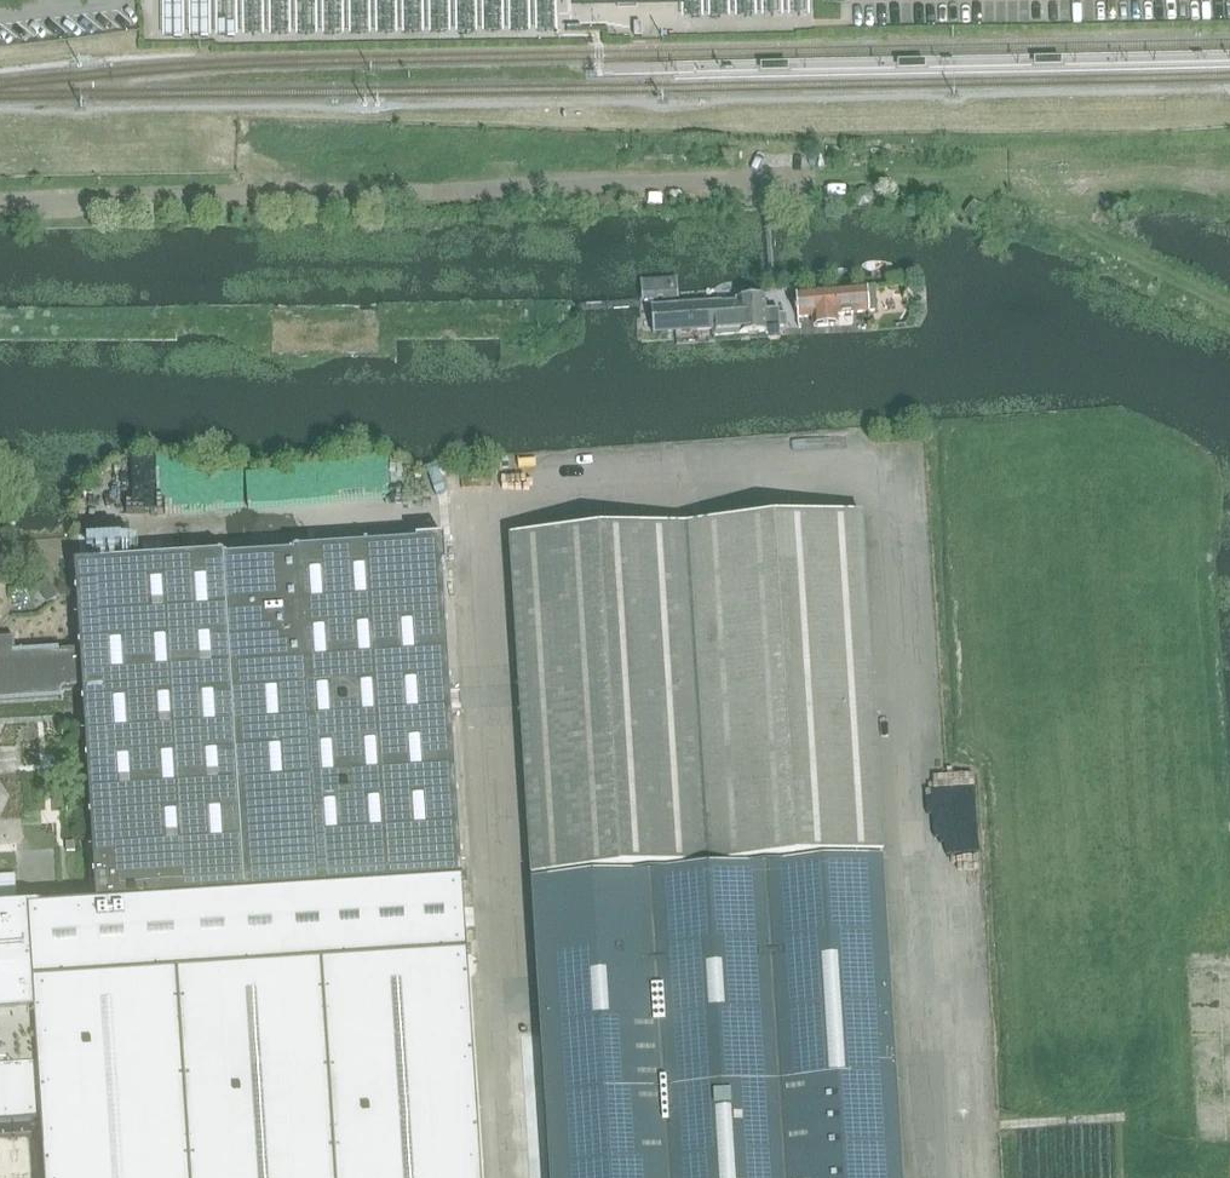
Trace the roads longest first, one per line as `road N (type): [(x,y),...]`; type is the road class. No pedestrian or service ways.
road 1 (unclassified): [(0,202),(768,176)]
road 2 (track): [(1122,1117),(931,1131)]

